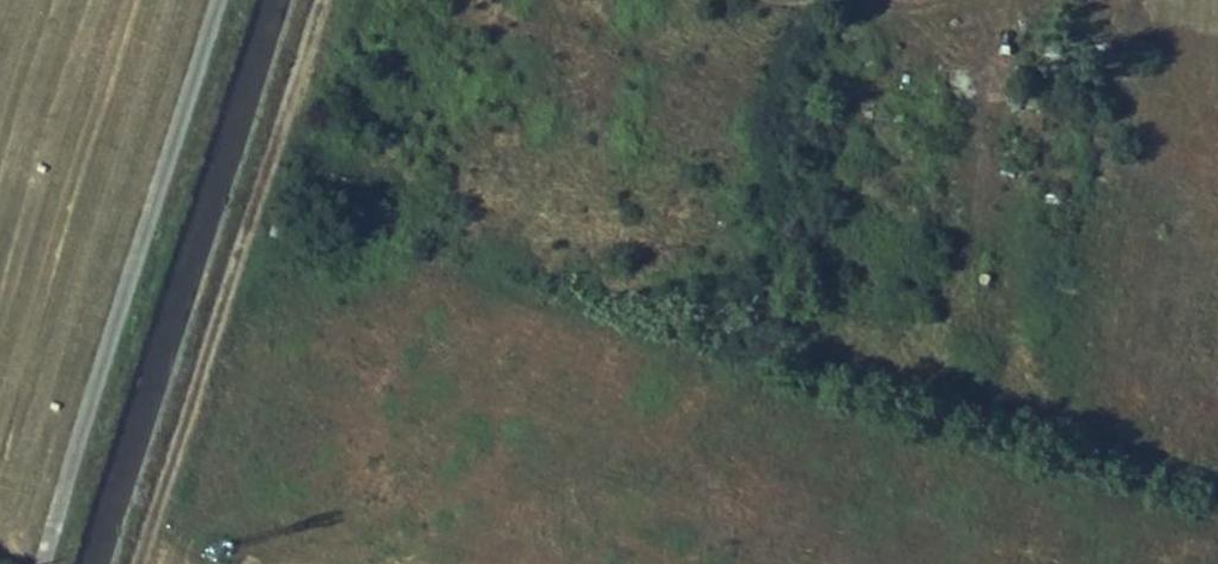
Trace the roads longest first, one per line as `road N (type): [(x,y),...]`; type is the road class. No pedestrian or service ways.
road 1 (track): [(131,563),(321,0)]

